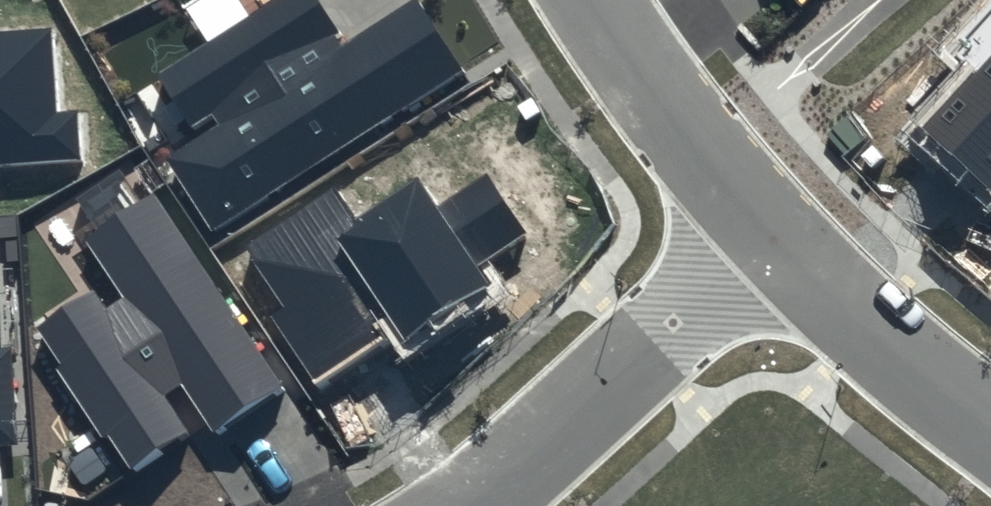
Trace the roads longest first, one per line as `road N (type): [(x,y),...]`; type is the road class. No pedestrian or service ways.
road 1 (residential): [(776,237),(470,505)]
road 2 (residential): [(776,237),(704,158),(589,0)]
road 3 (residential): [(990,426),(831,294),(776,237)]

